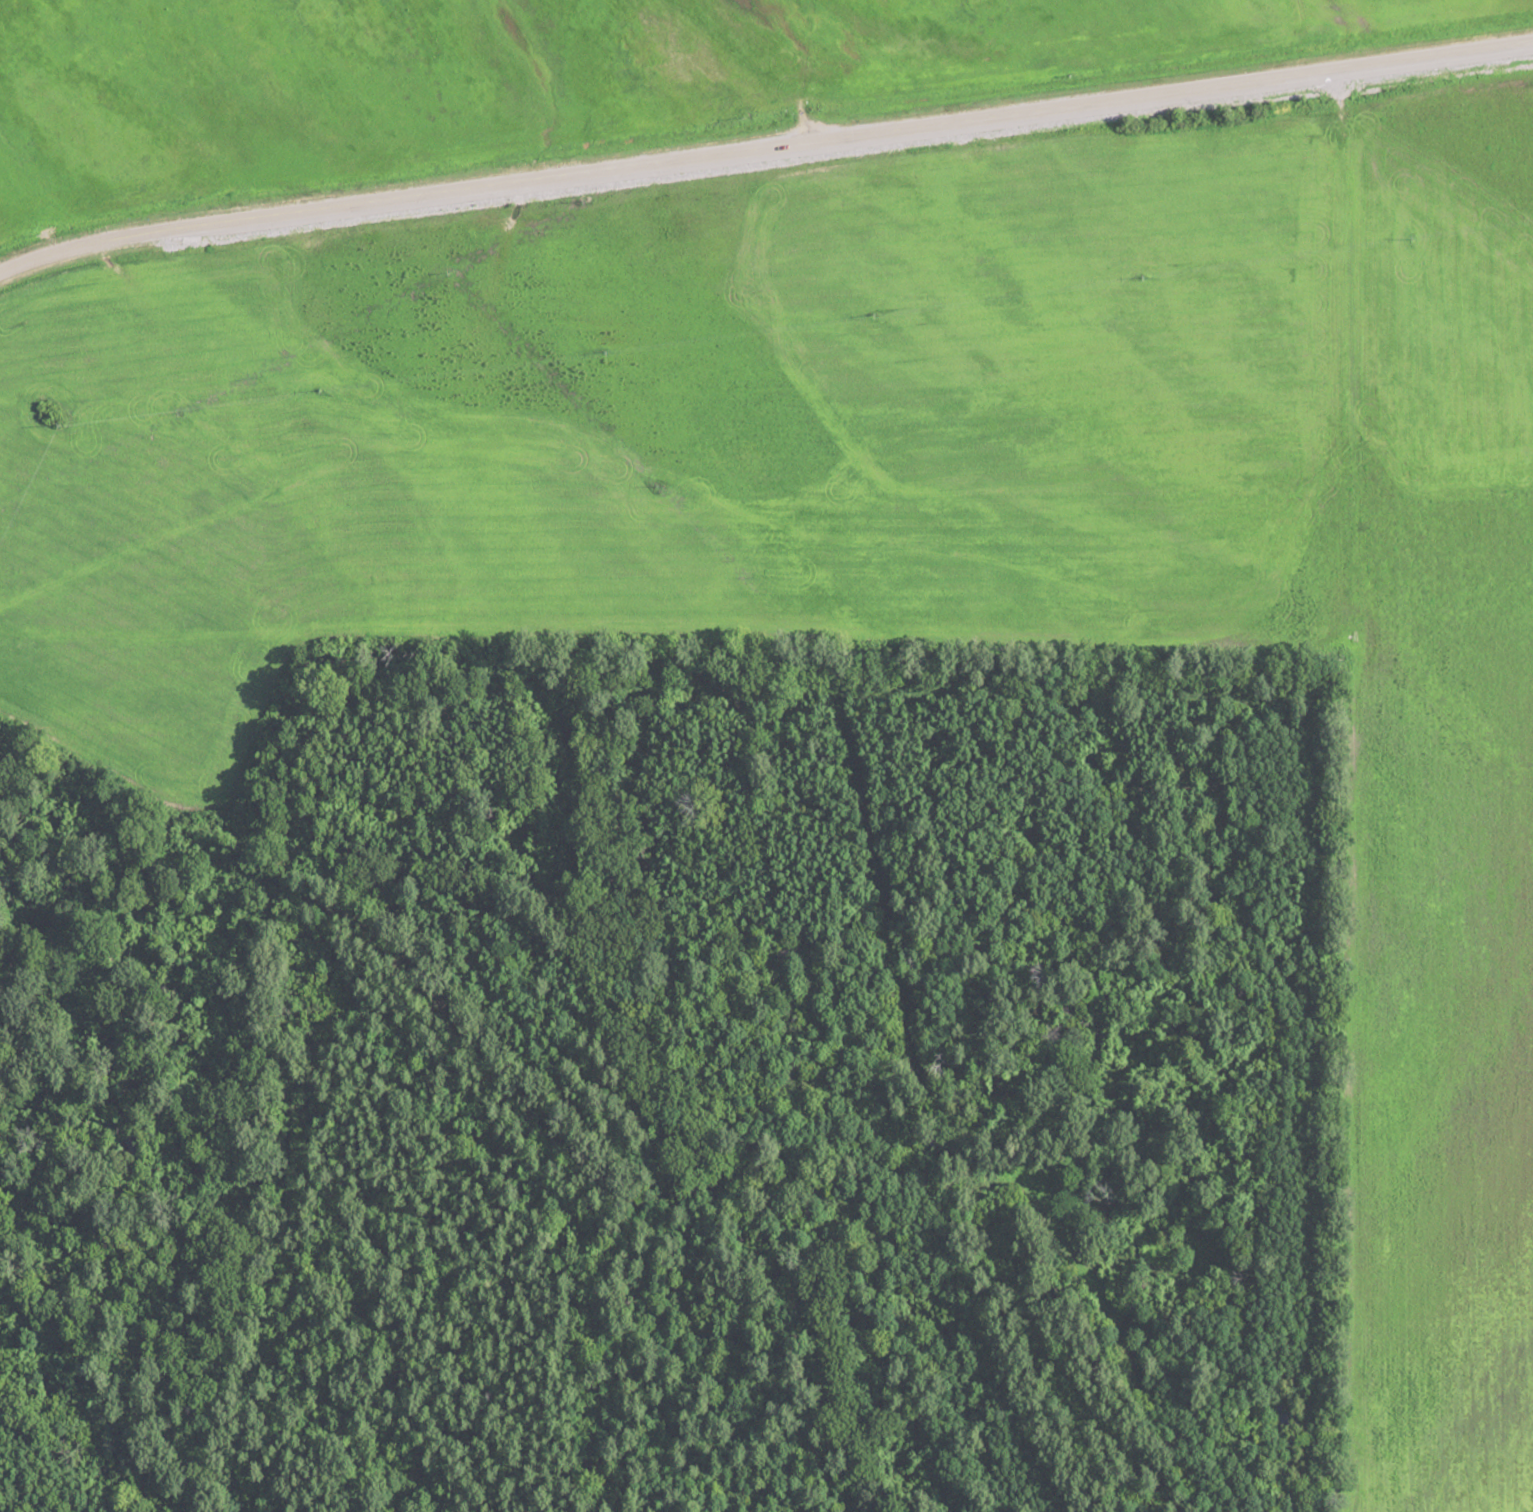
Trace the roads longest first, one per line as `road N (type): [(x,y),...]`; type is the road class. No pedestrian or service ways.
road 1 (residential): [(1532,32),(957,111),(33,262),(0,278)]

